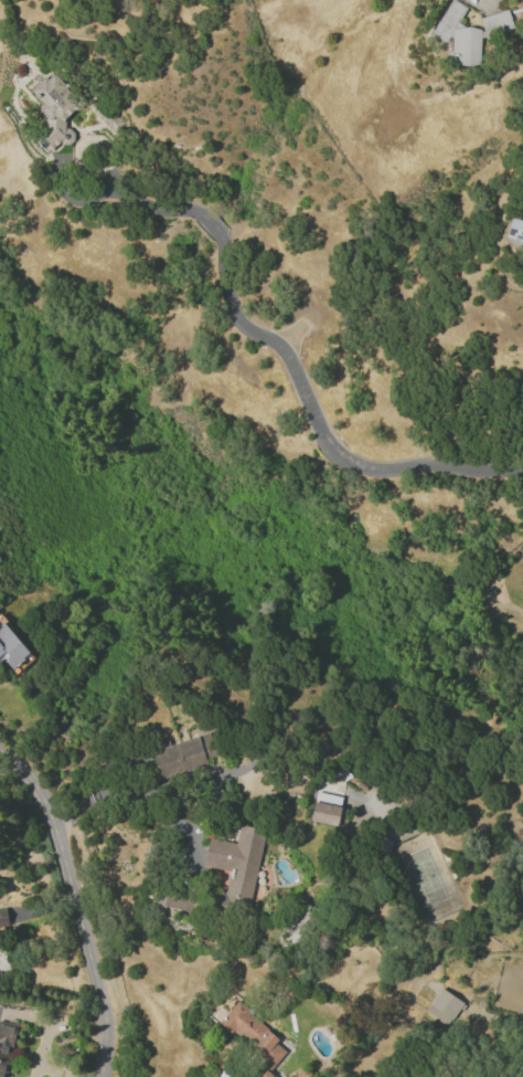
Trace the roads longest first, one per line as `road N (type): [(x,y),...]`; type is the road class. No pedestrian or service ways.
road 1 (residential): [(101,1076),(105,1028),(93,955),(58,836),(29,782),(0,754)]

